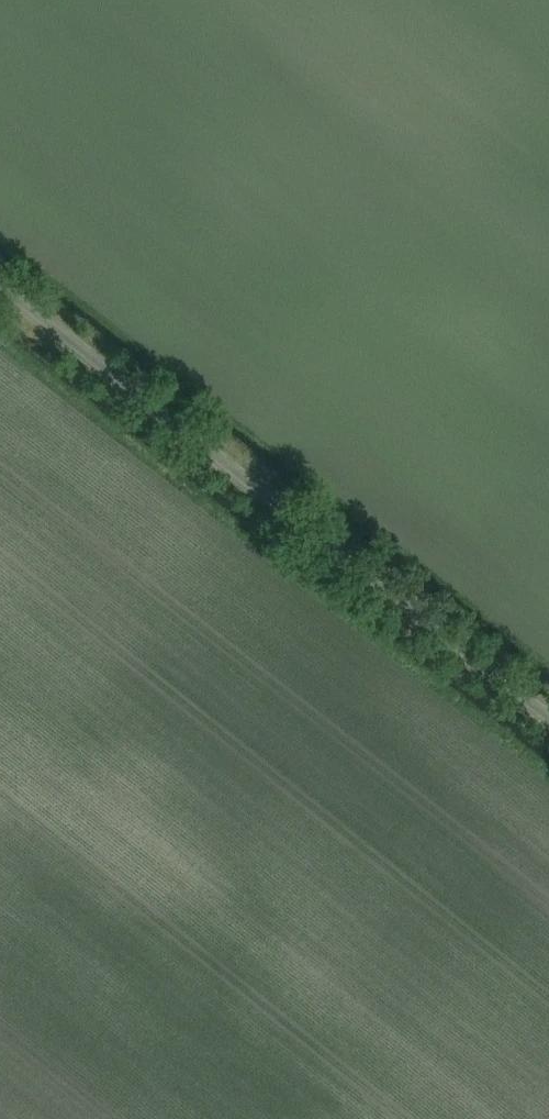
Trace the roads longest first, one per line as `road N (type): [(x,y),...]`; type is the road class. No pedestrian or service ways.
road 1 (unclassified): [(548,704),(0,278)]

